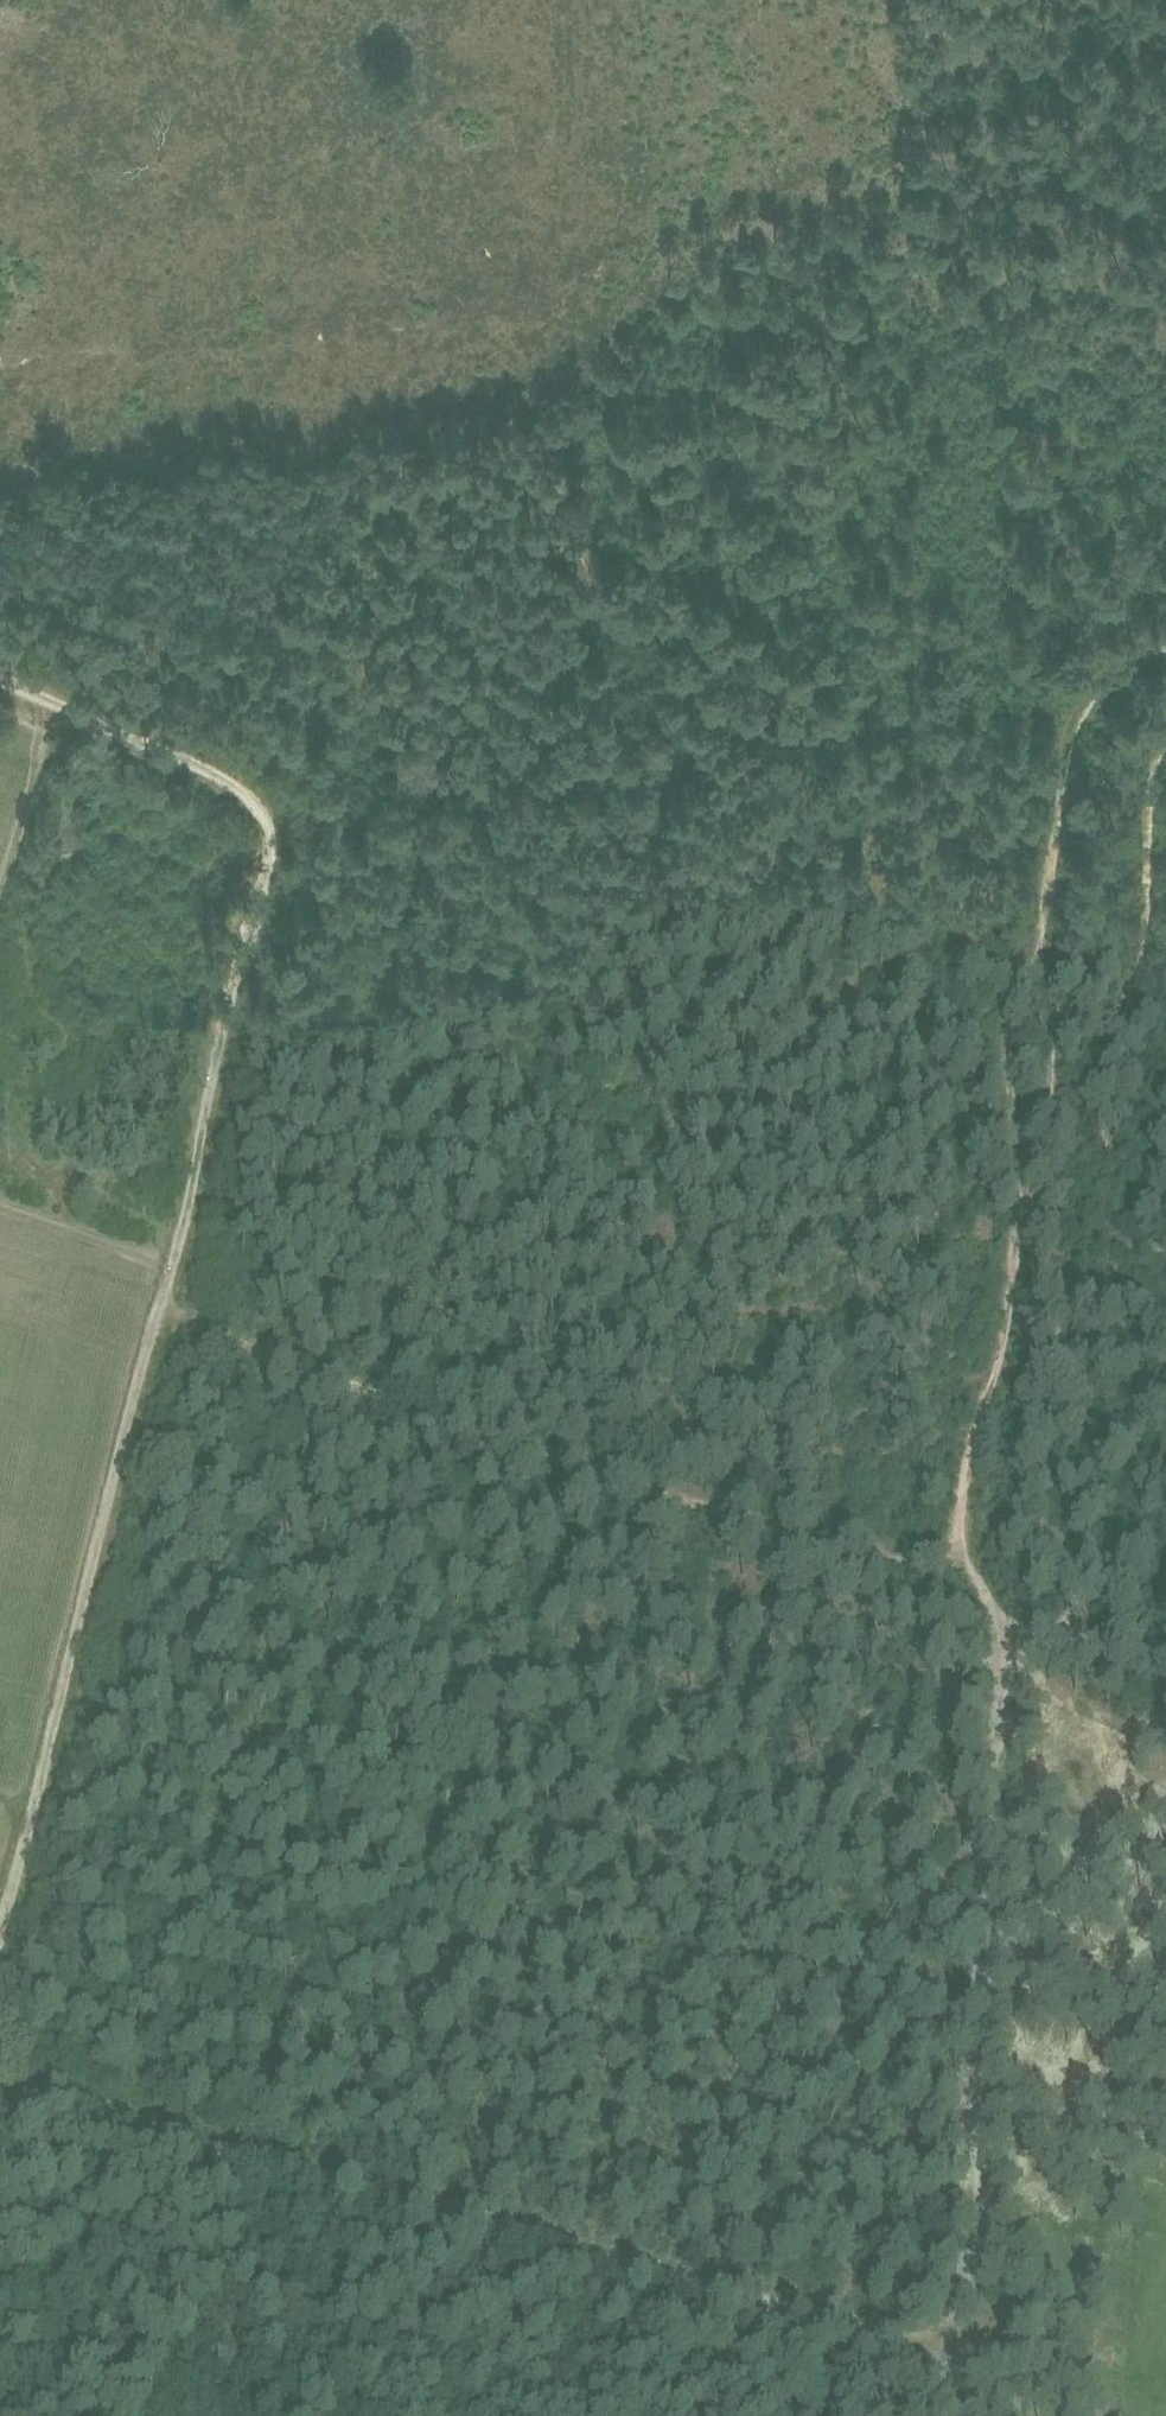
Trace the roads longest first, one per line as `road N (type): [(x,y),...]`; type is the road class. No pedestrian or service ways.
road 1 (track): [(0,2062),(946,2359),(967,2232),(1005,1641)]
road 2 (track): [(0,677),(253,786),(270,805),(269,839),(0,1926)]
road 3 (track): [(955,1566),(964,1467),(996,1363),(1016,1200),(1005,1027),(1040,933),(1067,761),(1086,704),(1165,647)]
road 4 (track): [(154,1301),(600,1473),(754,1522),(955,1566),(980,1590),(1005,1641)]

